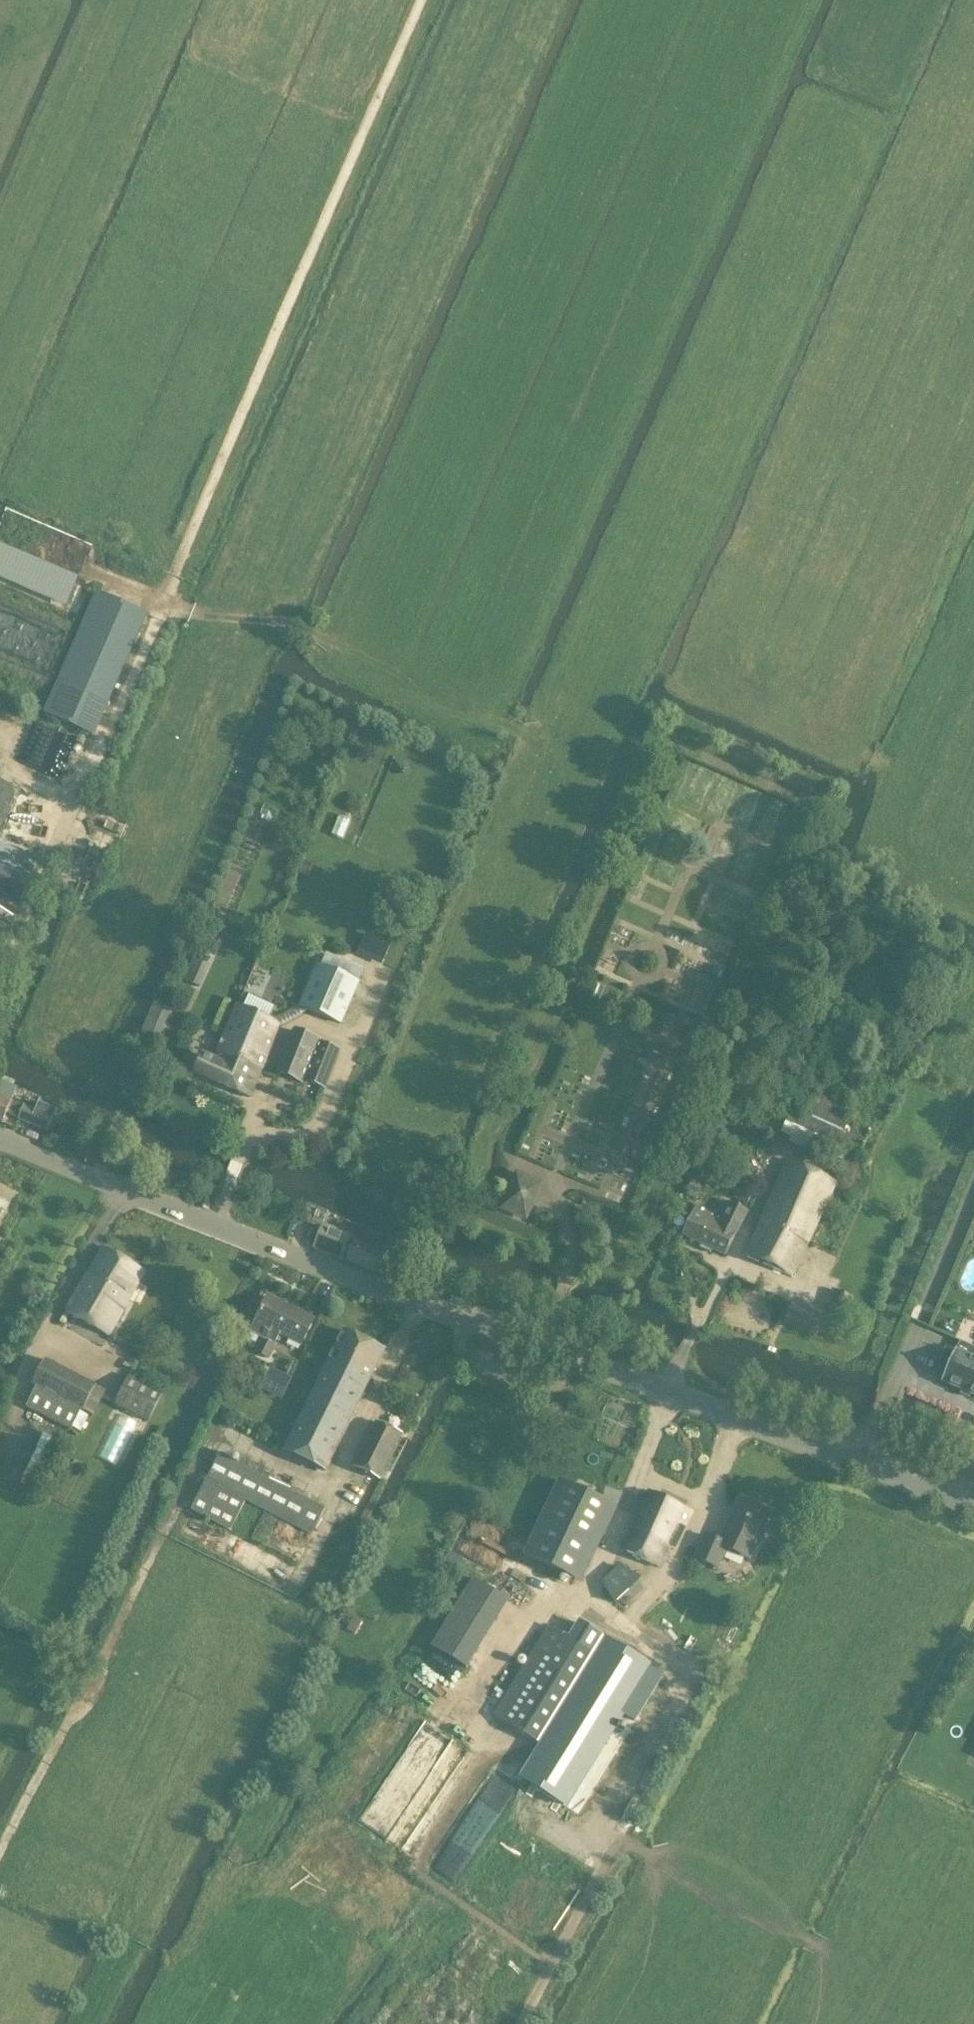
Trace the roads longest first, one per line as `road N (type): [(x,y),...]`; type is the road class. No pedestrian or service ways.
road 1 (tertiary): [(0,1129),(283,1252),(578,1348),(973,1510)]
road 2 (track): [(0,1852),(283,1252)]
road 3 (track): [(544,2023),(814,1448)]

